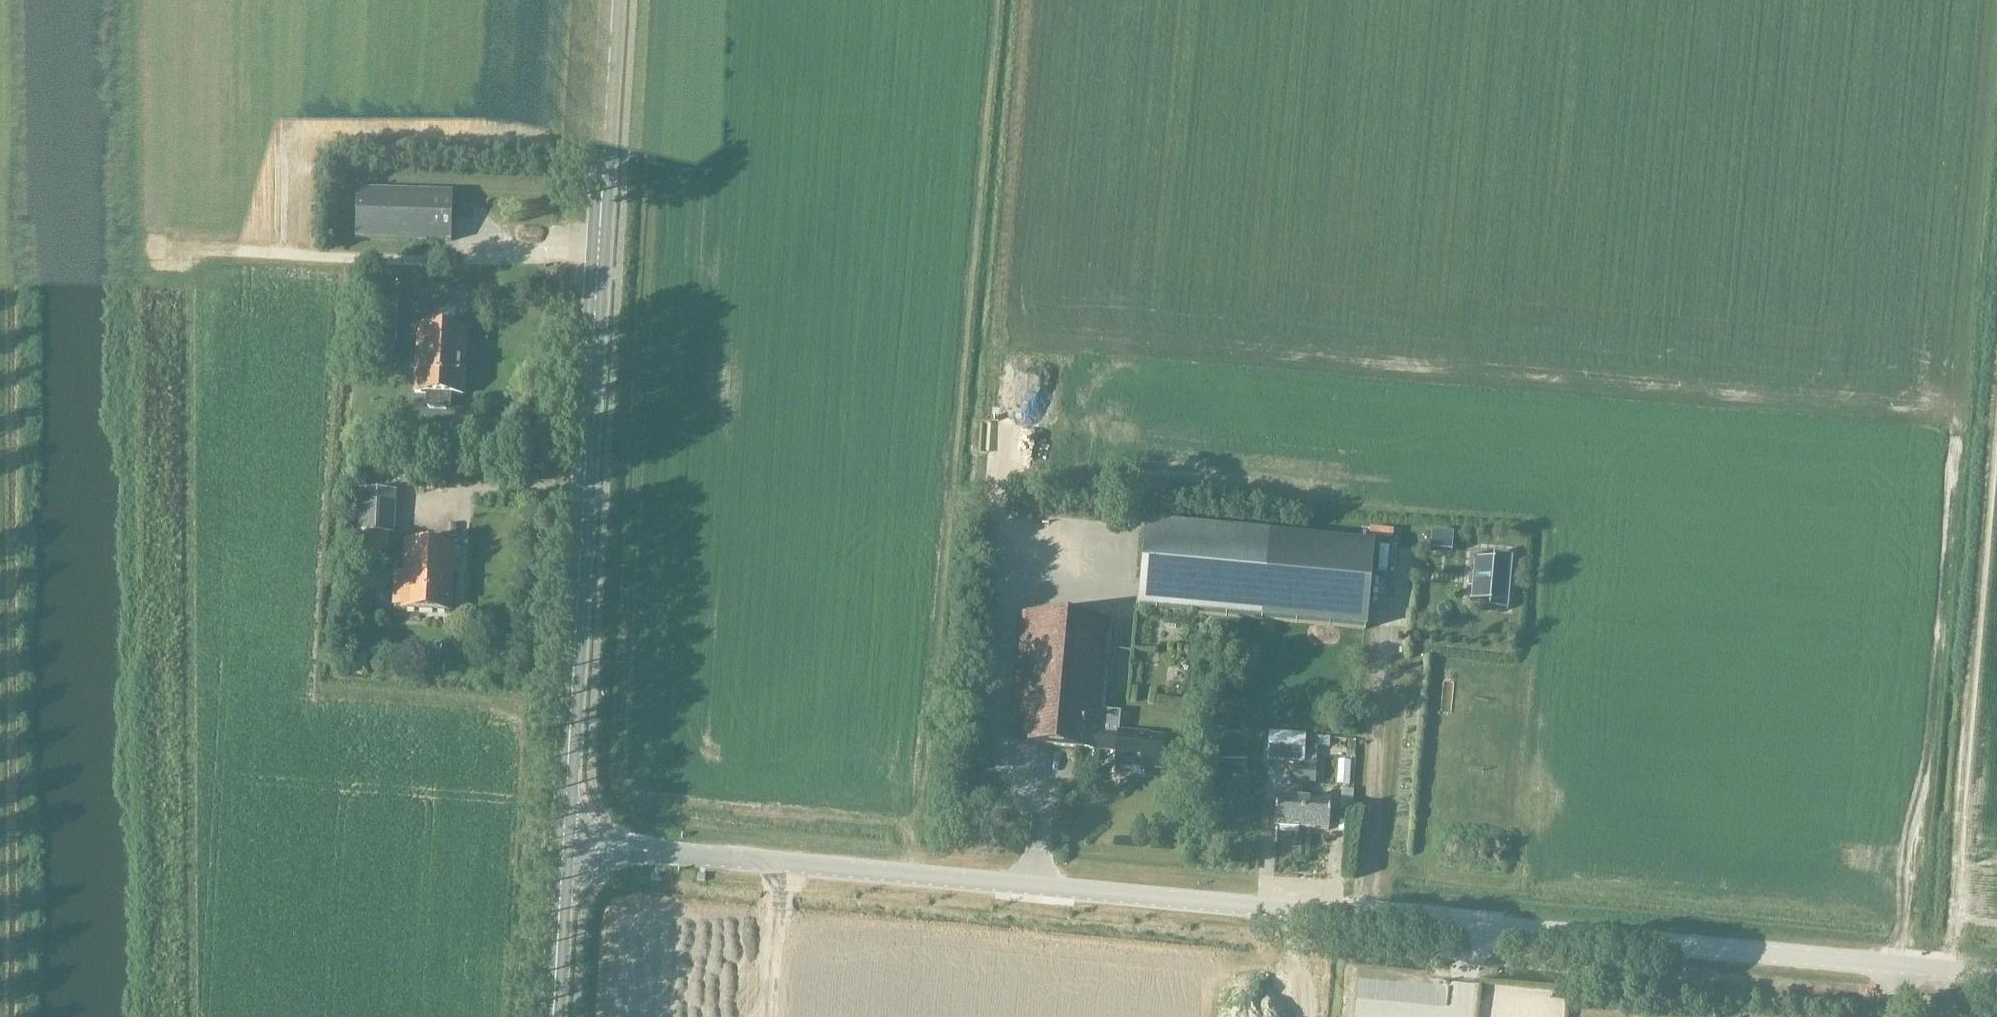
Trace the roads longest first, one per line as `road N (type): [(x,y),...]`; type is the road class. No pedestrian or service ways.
road 1 (unclassified): [(1996,975),(564,848)]
road 2 (primary): [(564,848),(614,0)]
road 3 (primary): [(553,1016),(564,848)]

